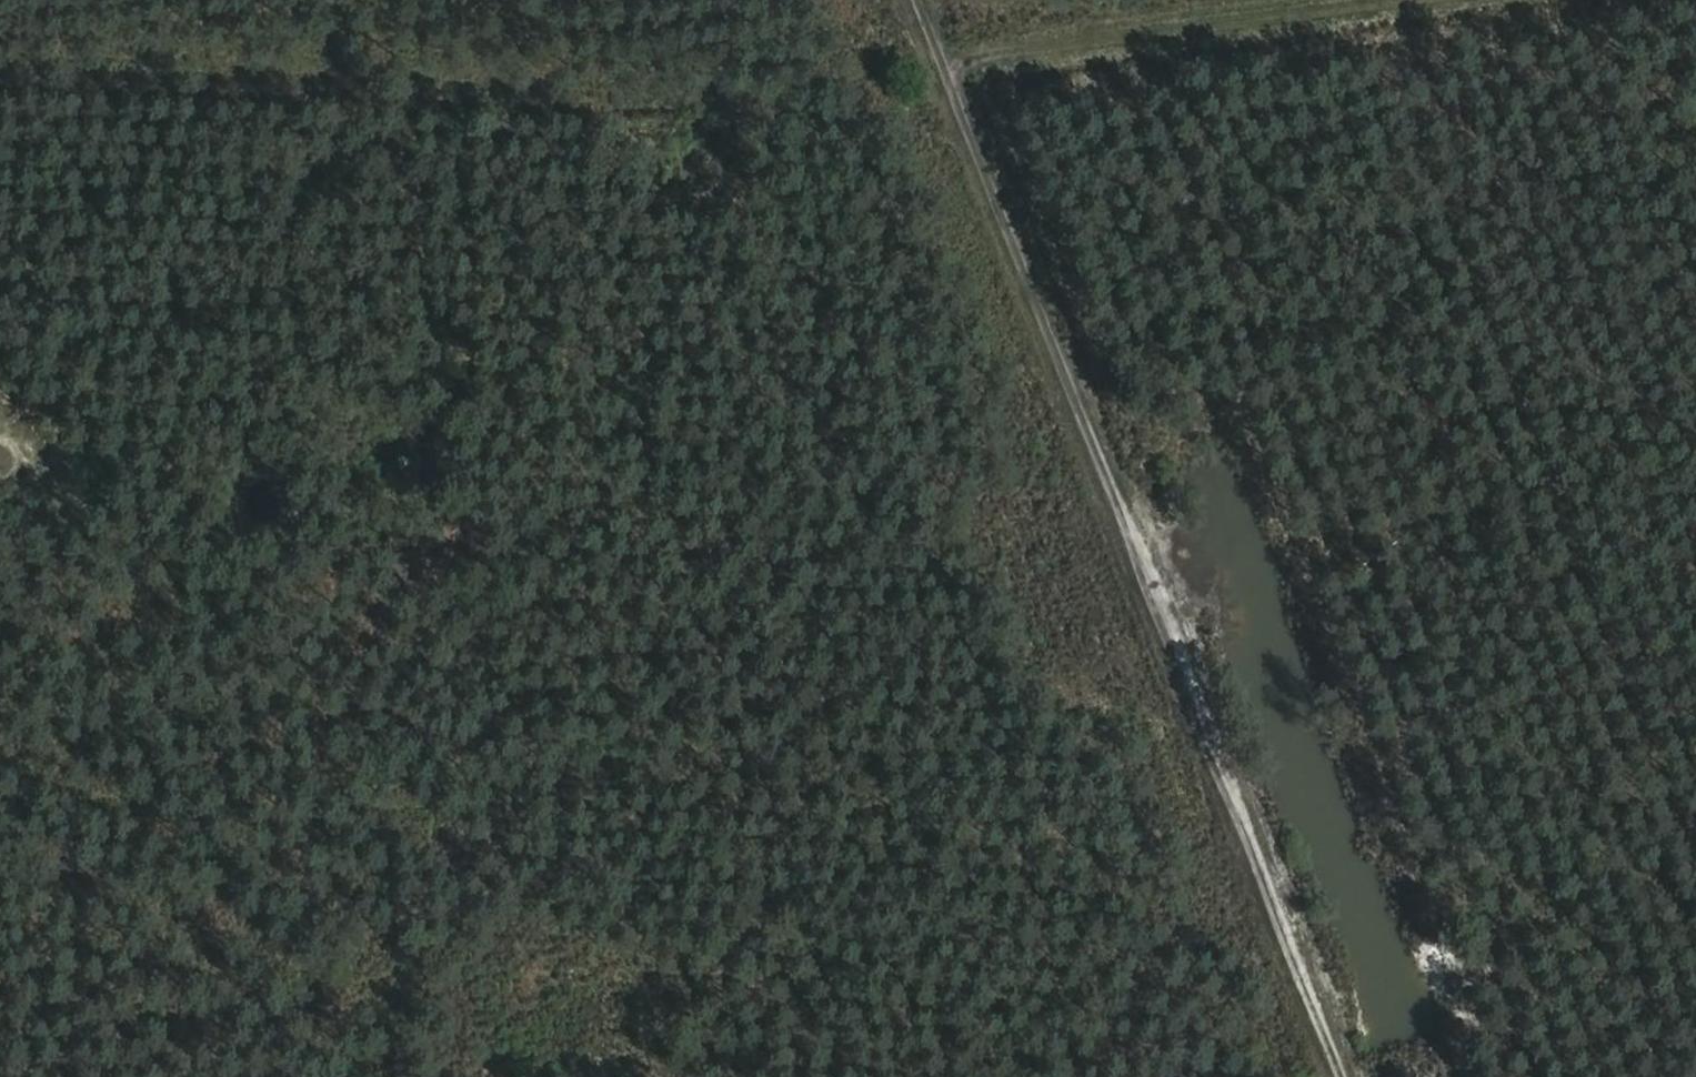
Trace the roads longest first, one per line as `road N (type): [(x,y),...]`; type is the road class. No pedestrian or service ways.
road 1 (track): [(1363,1076),(942,0)]
road 2 (track): [(964,55),(1332,0)]

